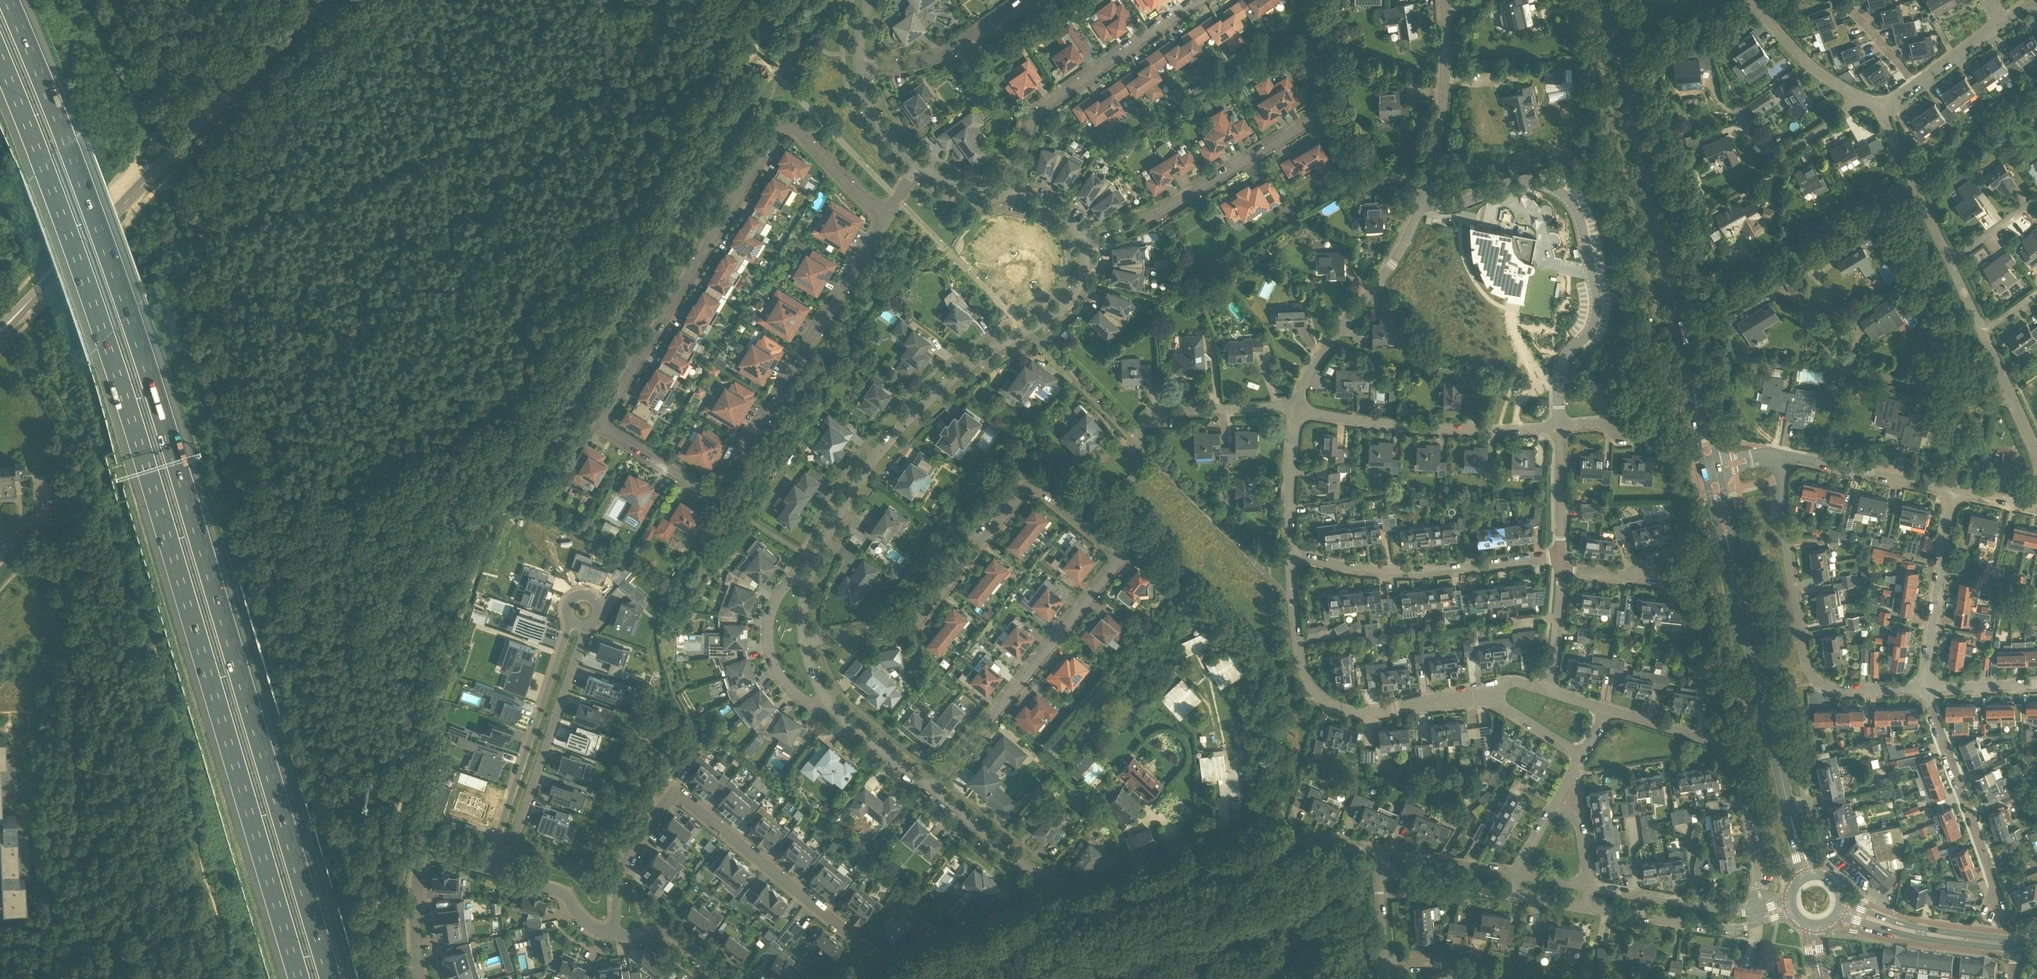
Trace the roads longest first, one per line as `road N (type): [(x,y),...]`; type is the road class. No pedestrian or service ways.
road 1 (motorway): [(333,978),(133,315),(11,0)]
road 2 (motorway): [(0,66),(105,345),(296,978)]
road 3 (residential): [(931,791),(1117,563),(1116,551),(1029,487),(919,619),(804,641)]
road 4 (residential): [(885,218),(798,130),(774,133),(603,418),(609,432),(707,491),(722,487)]
road 5 (tertiary): [(0,330),(322,0)]
road 6 (residential): [(809,579),(849,494),(913,414),(1074,292),(1084,268),(1082,240)]
road 7 (residential): [(613,934),(631,849),(664,804),(678,799),(891,969)]
road 8 (residential): [(1421,202),(1455,206),(1526,182),(1554,190),(1574,208),(1596,303),(1588,334),(1560,369),(1559,427)]
road 9 (secondary): [(1690,378),(1605,0)]
road 10 (residential): [(1082,240),(1165,208),(1313,119),(1307,0)]
road 11 (residential): [(1926,691),(1841,690),(1809,673),(1783,454)]
road 12 (secondary): [(1808,876),(1730,557)]
road 13 (residential): [(1075,909),(1284,839),(1379,851)]
road 14 (residential): [(722,487),(885,218)]
road 15 (residential): [(1477,694),(1365,713),(1326,702),(1299,661),(1290,553)]
road 16 (residential): [(1757,917),(1757,862),(1734,753),(1607,709)]
road 17 (residential): [(1197,0),(1037,112),(1012,197)]
road 18 (residential): [(1290,553),(1369,570),(1425,572),(1559,555)]
road 19 (residential): [(1559,427),(1401,425),(1298,410)]
road 20 (residential): [(1298,410),(1321,355),(1395,259),(1421,202)]
road 21 (residential): [(570,618),(500,830),(503,843)]
road 22 (residential): [(503,843),(514,834),(587,625)]
road 23 (track): [(938,978),(1108,923),(1115,978)]
road 24 (residential): [(1994,910),(1994,886),(1926,691)]
road 25 (residential): [(1421,202),(1442,107),(1445,0)]
road 26 (residential): [(1926,691),(1953,490)]
road 27 (residential): [(891,969),(1075,909)]
road 28 (residential): [(494,872),(440,857),(422,862),(418,978)]
road 29 (residential): [(1075,909),(931,791)]
road 30 (residential): [(860,67),(931,59),(1023,0)]
road 31 (residential): [(2014,401),(1923,390),(1841,362)]
road 32 (residential): [(1584,907),(1730,929),(1757,917)]
road 33 (residential): [(826,699),(811,702),(791,689),(771,652),(775,605),(795,578),(809,579)]
road 34 (secondary): [(2012,943),(1840,909)]
road 35 (residential): [(1953,490),(1783,454)]
road 36 (residential): [(1757,917),(1587,887)]
road 37 (residential): [(1951,262),(1882,109)]
road 38 (residential): [(1739,109),(1753,140),(1794,146),(1860,99)]
road 39 (residential): [(1860,99),(1774,31),(1751,0)]
road 40 (residential): [(1290,553),(1298,410)]
road 41 (residential): [(1158,418),(1184,410),(1298,410)]
road 42 (residential): [(931,791),(826,699)]
road 43 (residential): [(613,934),(587,924),(563,893),(494,872)]
road 44 (residential): [(1516,875),(1379,851)]
road 45 (residential): [(1378,872),(1512,894)]
road 46 (residential): [(1559,427),(1559,555)]
road 47 (residential): [(1582,756),(1477,694)]
road 48 (residential): [(1562,570),(1547,691)]
road 49 (residential): [(718,978),(674,936),(613,934)]

